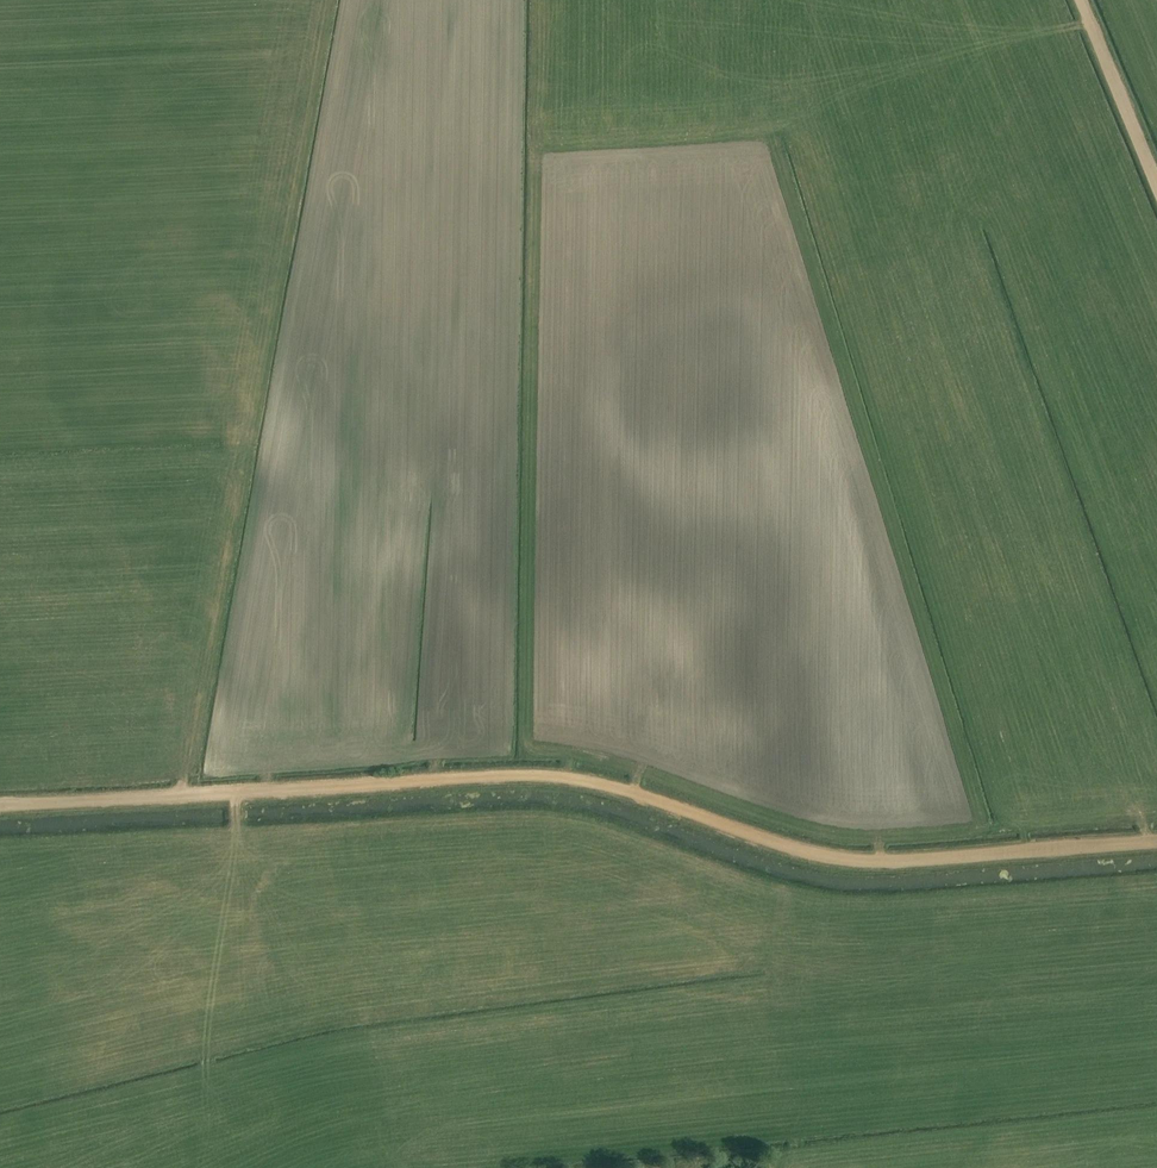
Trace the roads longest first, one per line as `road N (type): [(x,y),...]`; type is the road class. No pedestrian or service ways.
road 1 (track): [(0,805),(531,776),(592,782),(856,862),(1156,840)]
road 2 (track): [(1079,0),(1156,187)]

